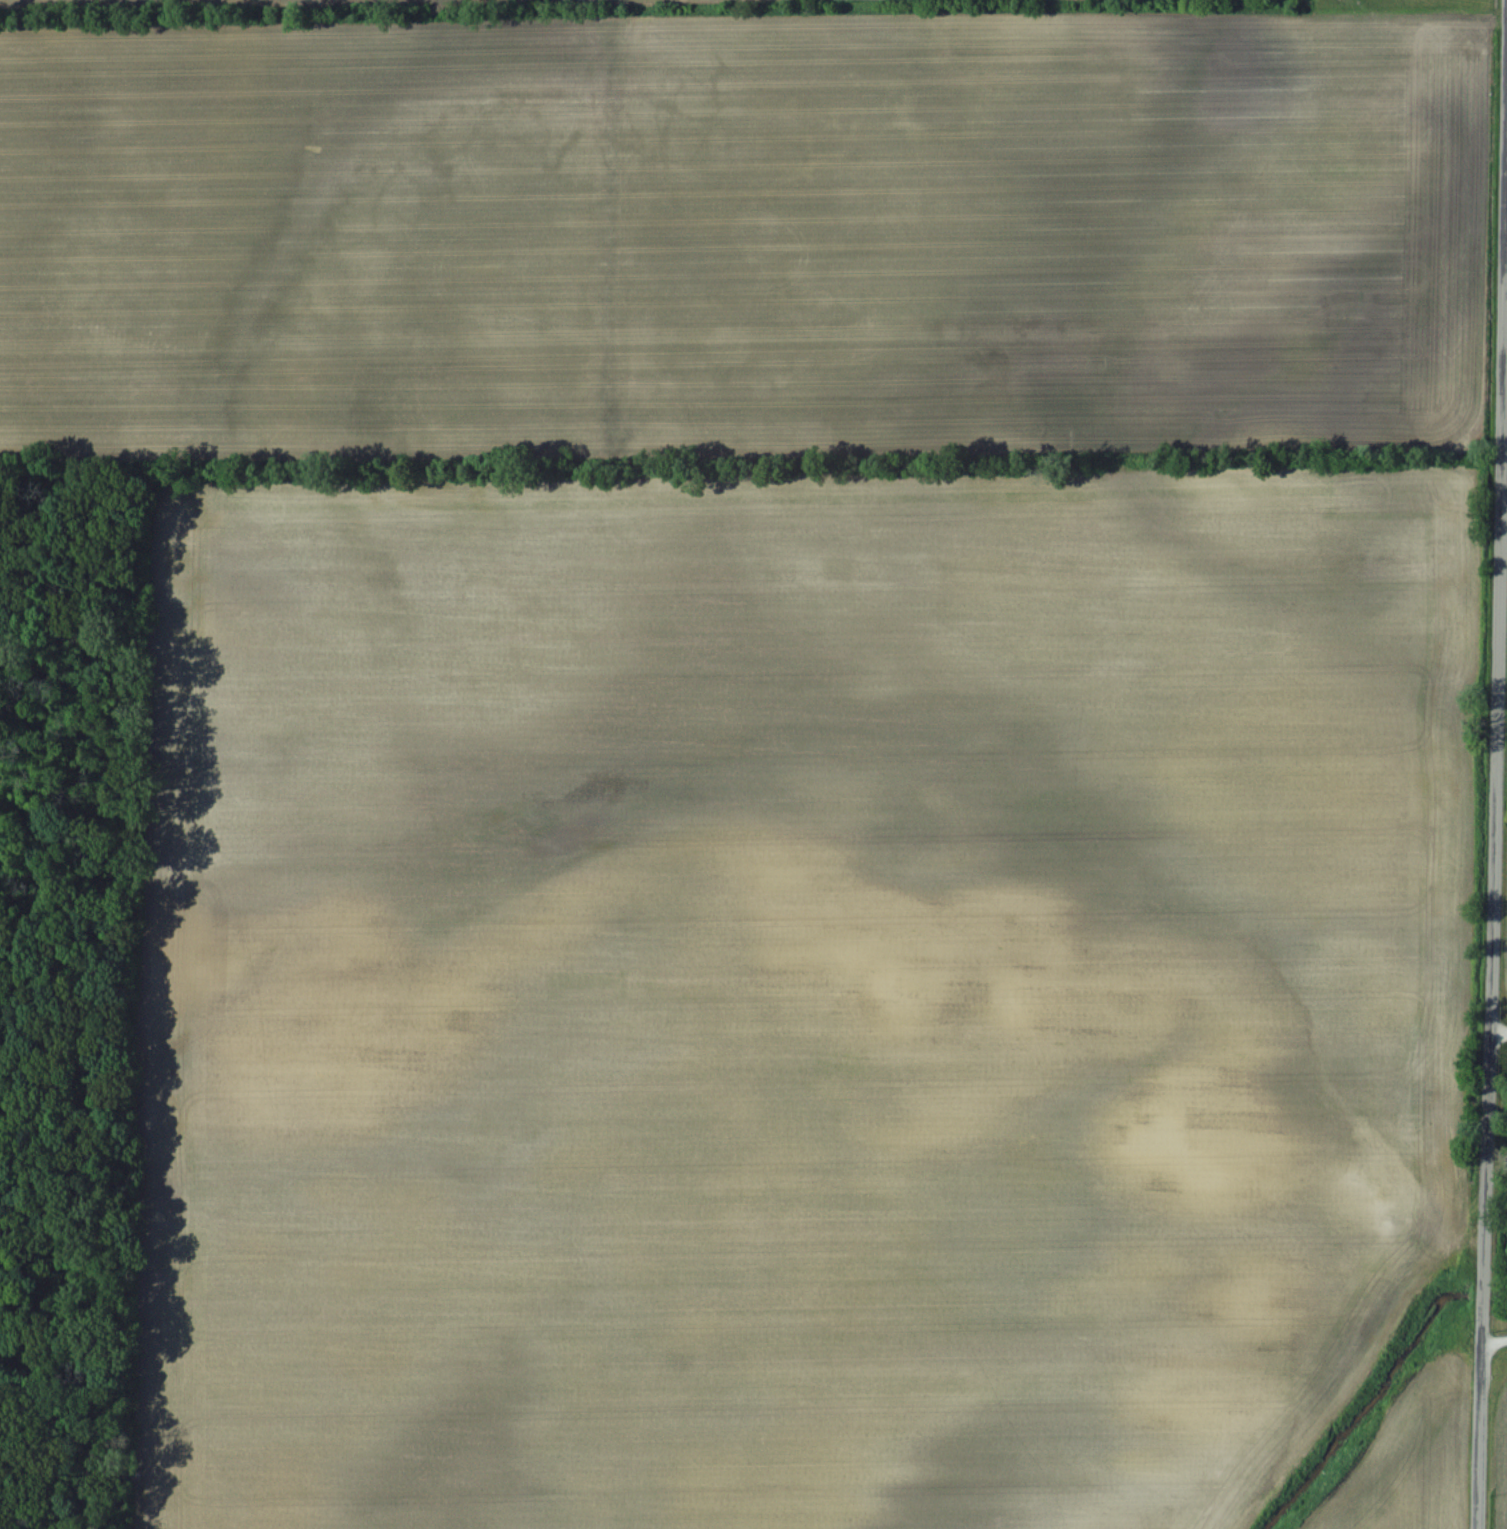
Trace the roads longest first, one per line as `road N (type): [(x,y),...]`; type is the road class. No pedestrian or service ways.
road 1 (residential): [(1469,1528),(1501,0)]

